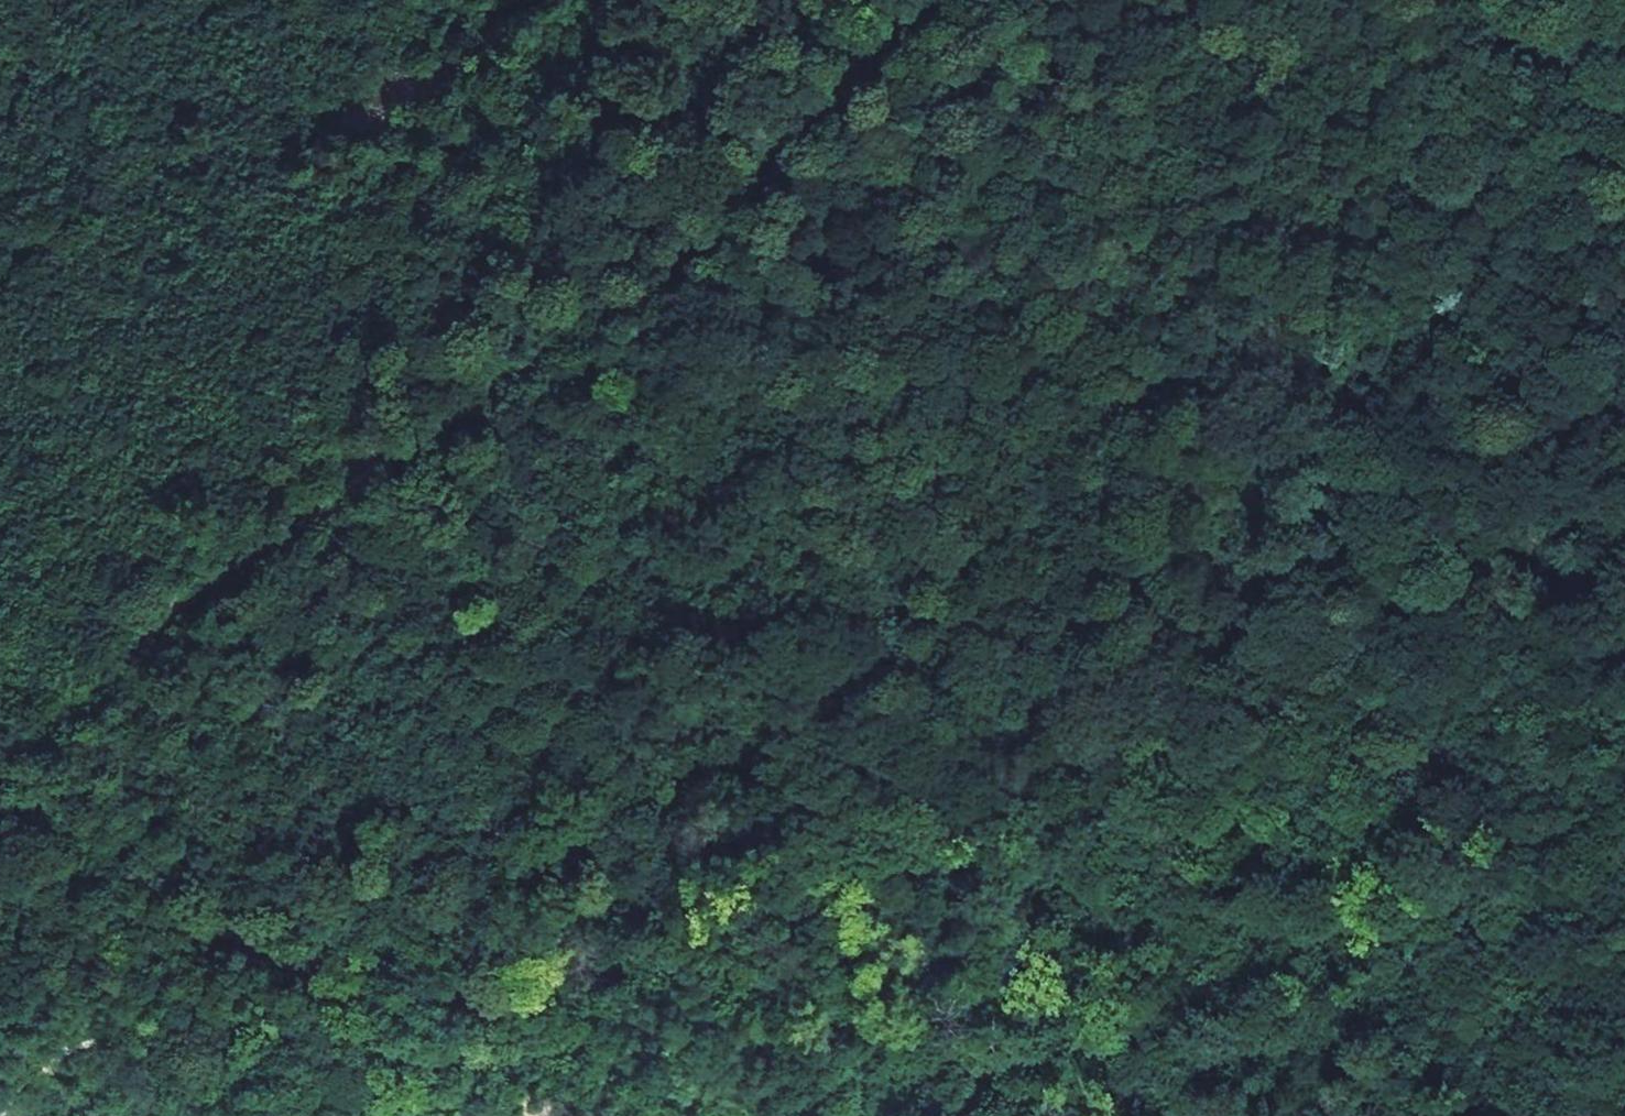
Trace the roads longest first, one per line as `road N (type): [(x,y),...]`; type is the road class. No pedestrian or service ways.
road 1 (track): [(0,757),(333,492),(547,346),(931,0)]
road 2 (track): [(1451,0),(1624,126)]

